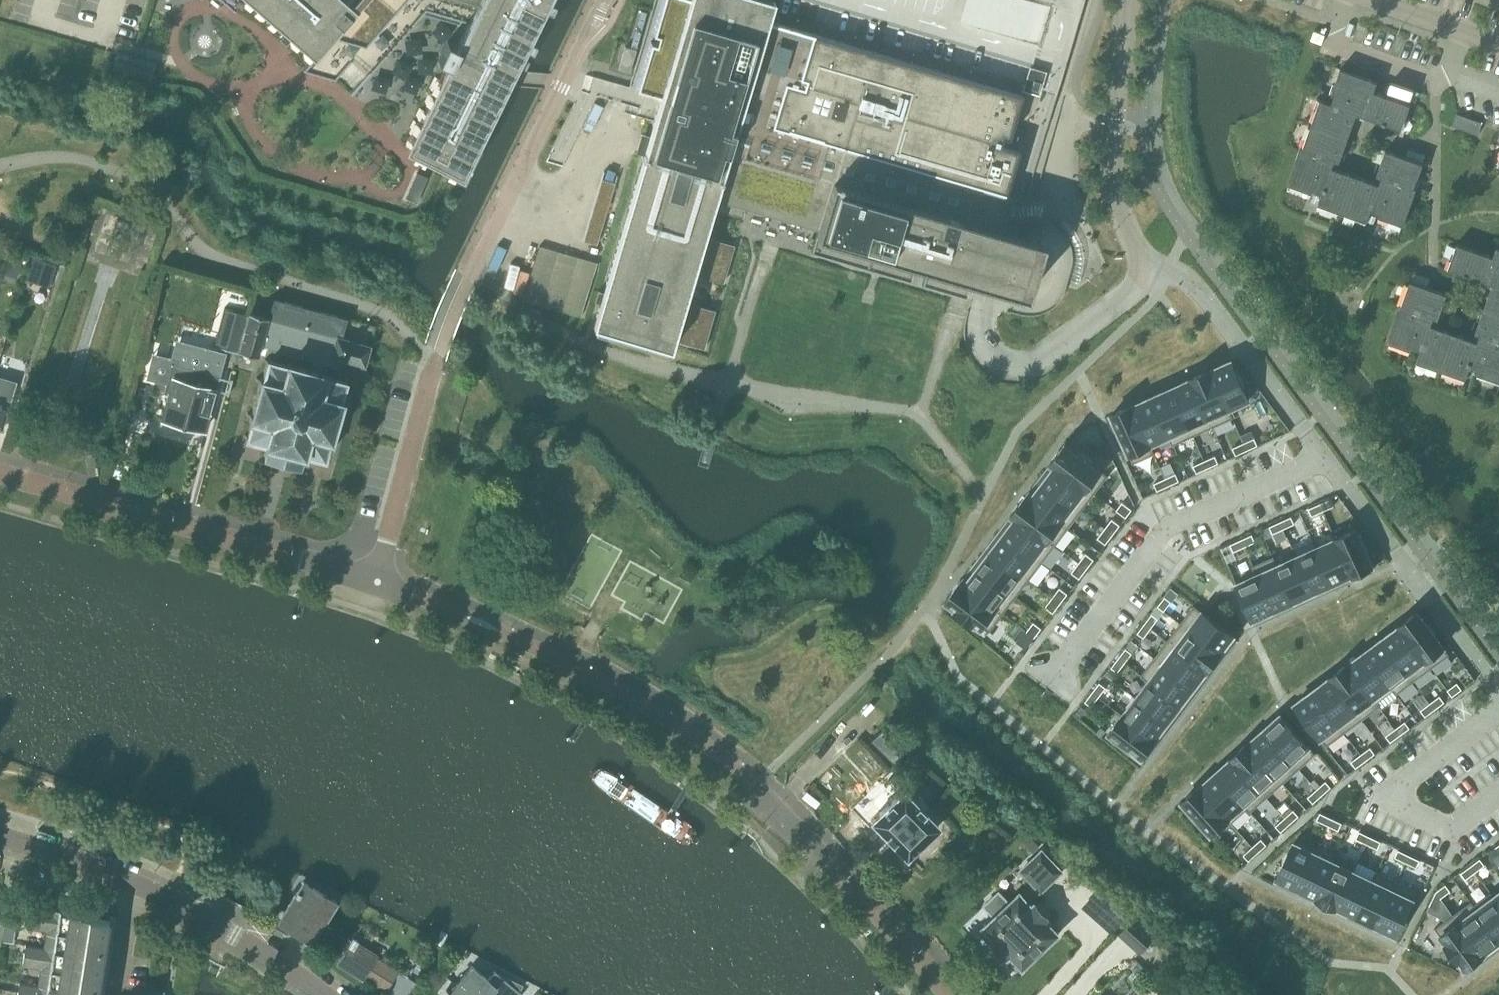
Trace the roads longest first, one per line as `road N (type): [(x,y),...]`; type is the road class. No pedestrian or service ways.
road 1 (residential): [(1144,269),(1197,284),(1498,694)]
road 2 (residential): [(378,581),(0,471)]
road 3 (unclassified): [(1012,218),(980,336),(1001,369),(1040,363),(1119,301),(1144,269)]
road 4 (unclassified): [(467,277),(607,0)]
road 5 (residential): [(949,994),(756,785)]
road 6 (unclassified): [(1144,269),(1111,160),(1128,0)]
road 7 (residential): [(378,581),(437,357)]
road 8 (residential): [(328,994),(214,918),(140,882)]
road 9 (residential): [(140,882),(0,831)]
road 10 (residential): [(1373,0),(1498,45)]
road 11 (residential): [(111,994),(125,895),(140,882)]

